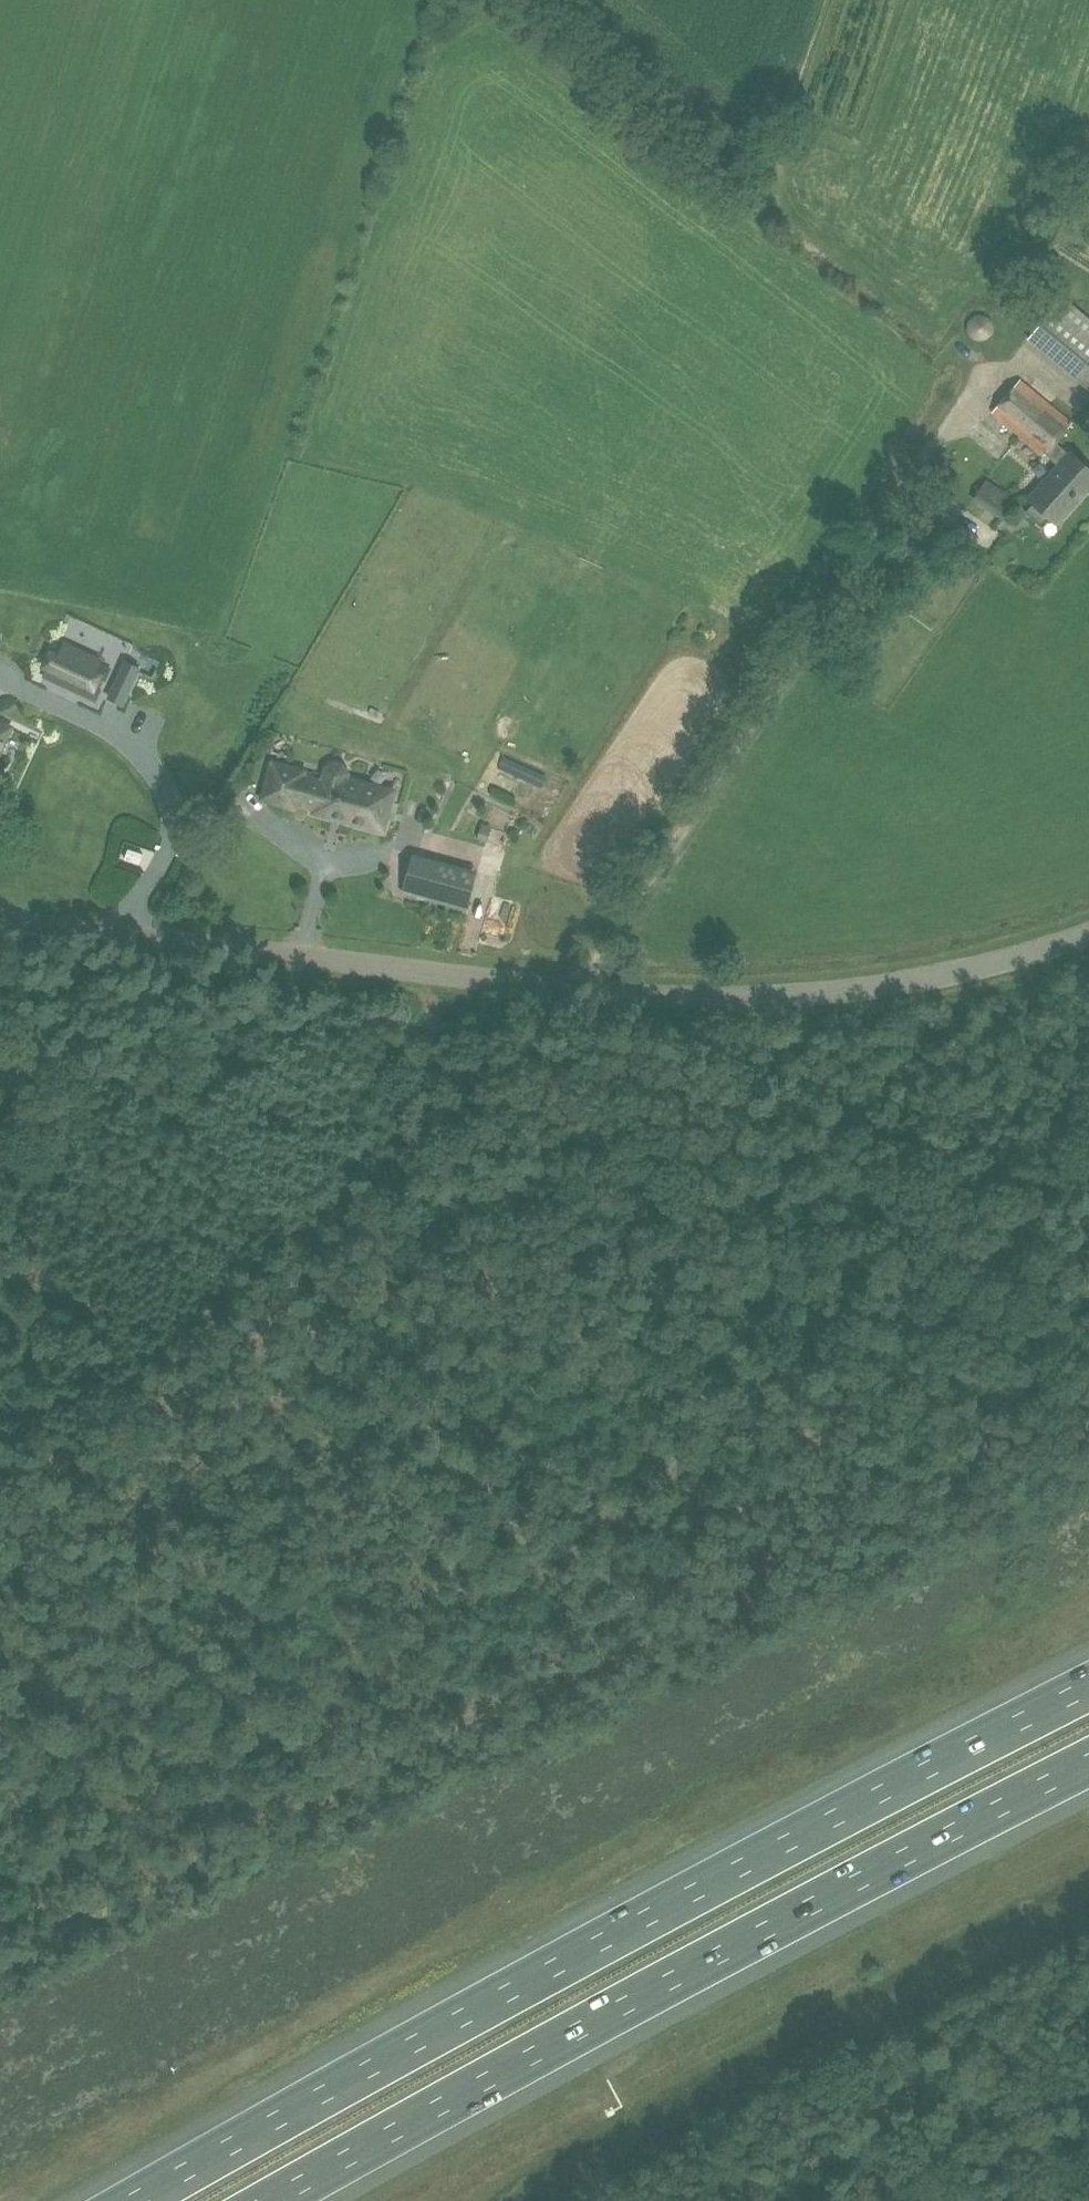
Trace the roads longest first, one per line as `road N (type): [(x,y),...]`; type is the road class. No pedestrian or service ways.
road 1 (unclassified): [(1088,934),(868,988),(692,1000),(539,992),(0,919)]
road 2 (motorway): [(1088,1688),(556,1966),(134,2200)]
road 3 (motorway): [(272,2200),(657,1985),(1088,1763)]
road 4 (track): [(0,1480),(215,1291),(420,1134),(562,994)]
road 5 (track): [(500,0),(817,246)]

